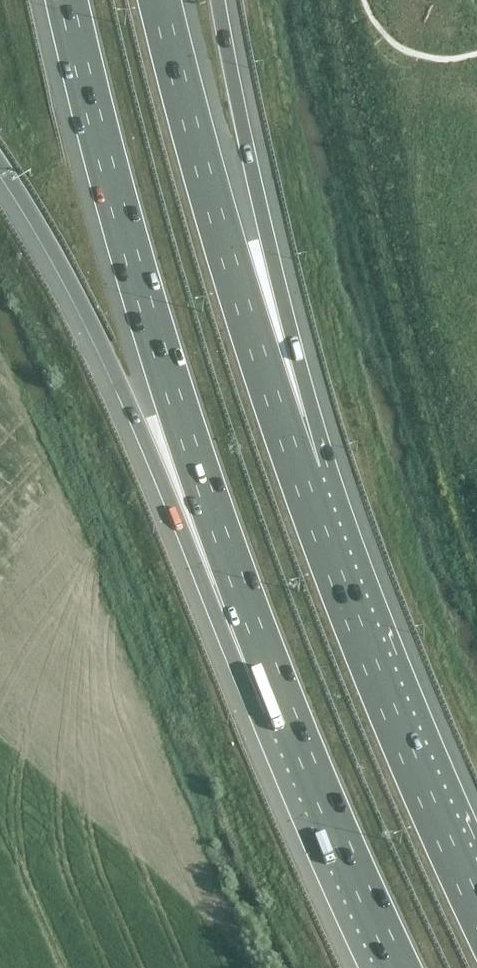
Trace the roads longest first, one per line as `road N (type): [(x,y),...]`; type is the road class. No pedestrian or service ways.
road 1 (motorway): [(68,0),(125,229),(203,487),(286,712)]
road 2 (motorway): [(0,164),(70,279),(286,712)]
road 3 (motorway): [(301,476),(229,261),(161,0)]
road 4 (motorway): [(301,476),(268,237),(221,0)]
road 5 (motorway): [(476,904),(301,476)]
road 6 (motorway): [(286,712),(399,967)]

